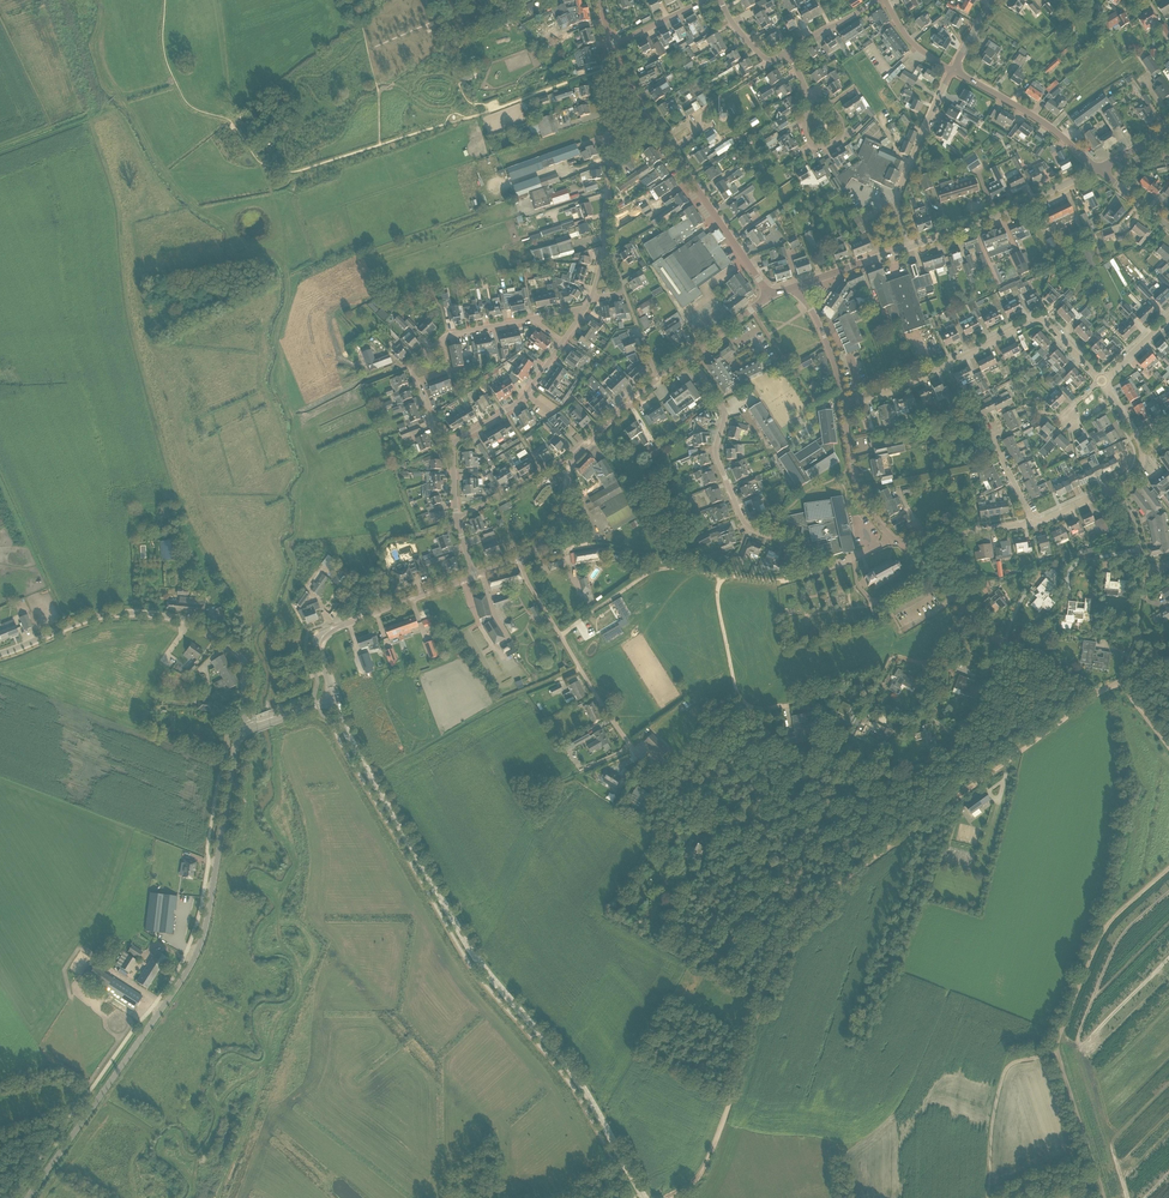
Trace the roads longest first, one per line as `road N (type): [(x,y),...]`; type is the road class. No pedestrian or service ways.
road 1 (tertiary): [(627,1165),(579,1082),(478,960),(348,737),(335,698)]
road 2 (track): [(273,714),(272,823),(295,865),(282,888),(277,932),(293,959),(296,995),(275,1019),(263,1067),(220,1102),(191,1197)]
road 3 (tertiary): [(27,1197),(192,963),(235,747),(247,731)]
road 4 (track): [(293,172),(606,69)]
road 5 (unclassified): [(245,723),(243,657),(187,620),(119,613),(0,655)]
road 6 (track): [(668,1197),(705,1166),(788,925)]
road 7 (residential): [(1102,380),(1040,319),(905,385),(845,404)]
road 8 (tertiary): [(770,297),(631,90),(614,44)]
road 9 (track): [(788,925),(1012,755)]
road 10 (residential): [(900,543),(813,569),(807,550),(746,525),(715,452)]
road 11 (track): [(1168,868),(1097,931),(1059,1050)]
road 12 (tertiary): [(908,247),(1097,169)]
road 13 (residential): [(607,235),(604,51),(614,44)]
road 14 (unclassified): [(908,247),(896,198),(953,70)]
road 15 (track): [(667,784),(726,828),(788,925)]
road 16 (track): [(1059,1050),(1007,1067),(995,1124),(994,1197)]
road 17 (unclassified): [(560,634),(622,734),(667,784)]
road 18 (unclassified): [(1097,169),(1028,112),(953,70)]
road 19 (track): [(1059,1050),(1103,1197)]
road 20 (residential): [(454,442),(528,395),(564,341)]
road 21 (tertiary): [(335,627),(474,576)]
road 22 (tertiary): [(568,482),(577,452),(657,379)]
road 23 (track): [(722,577),(718,602),(736,692),(747,706)]
road 24 (residential): [(900,543),(1033,524)]
road 25 (unclassified): [(520,559),(582,544),(583,511),(568,482)]
road 26 (unclassified): [(845,404),(818,319),(794,287)]
road 27 (unclassified): [(1099,693),(985,633)]
road 28 (unclassified): [(880,525),(857,483),(845,404)]
road 29 (unclassified): [(1012,755),(985,633)]
road 30 (tertiary): [(794,287),(908,247)]
road 31 (residential): [(881,676),(894,657),(927,660),(964,609)]

